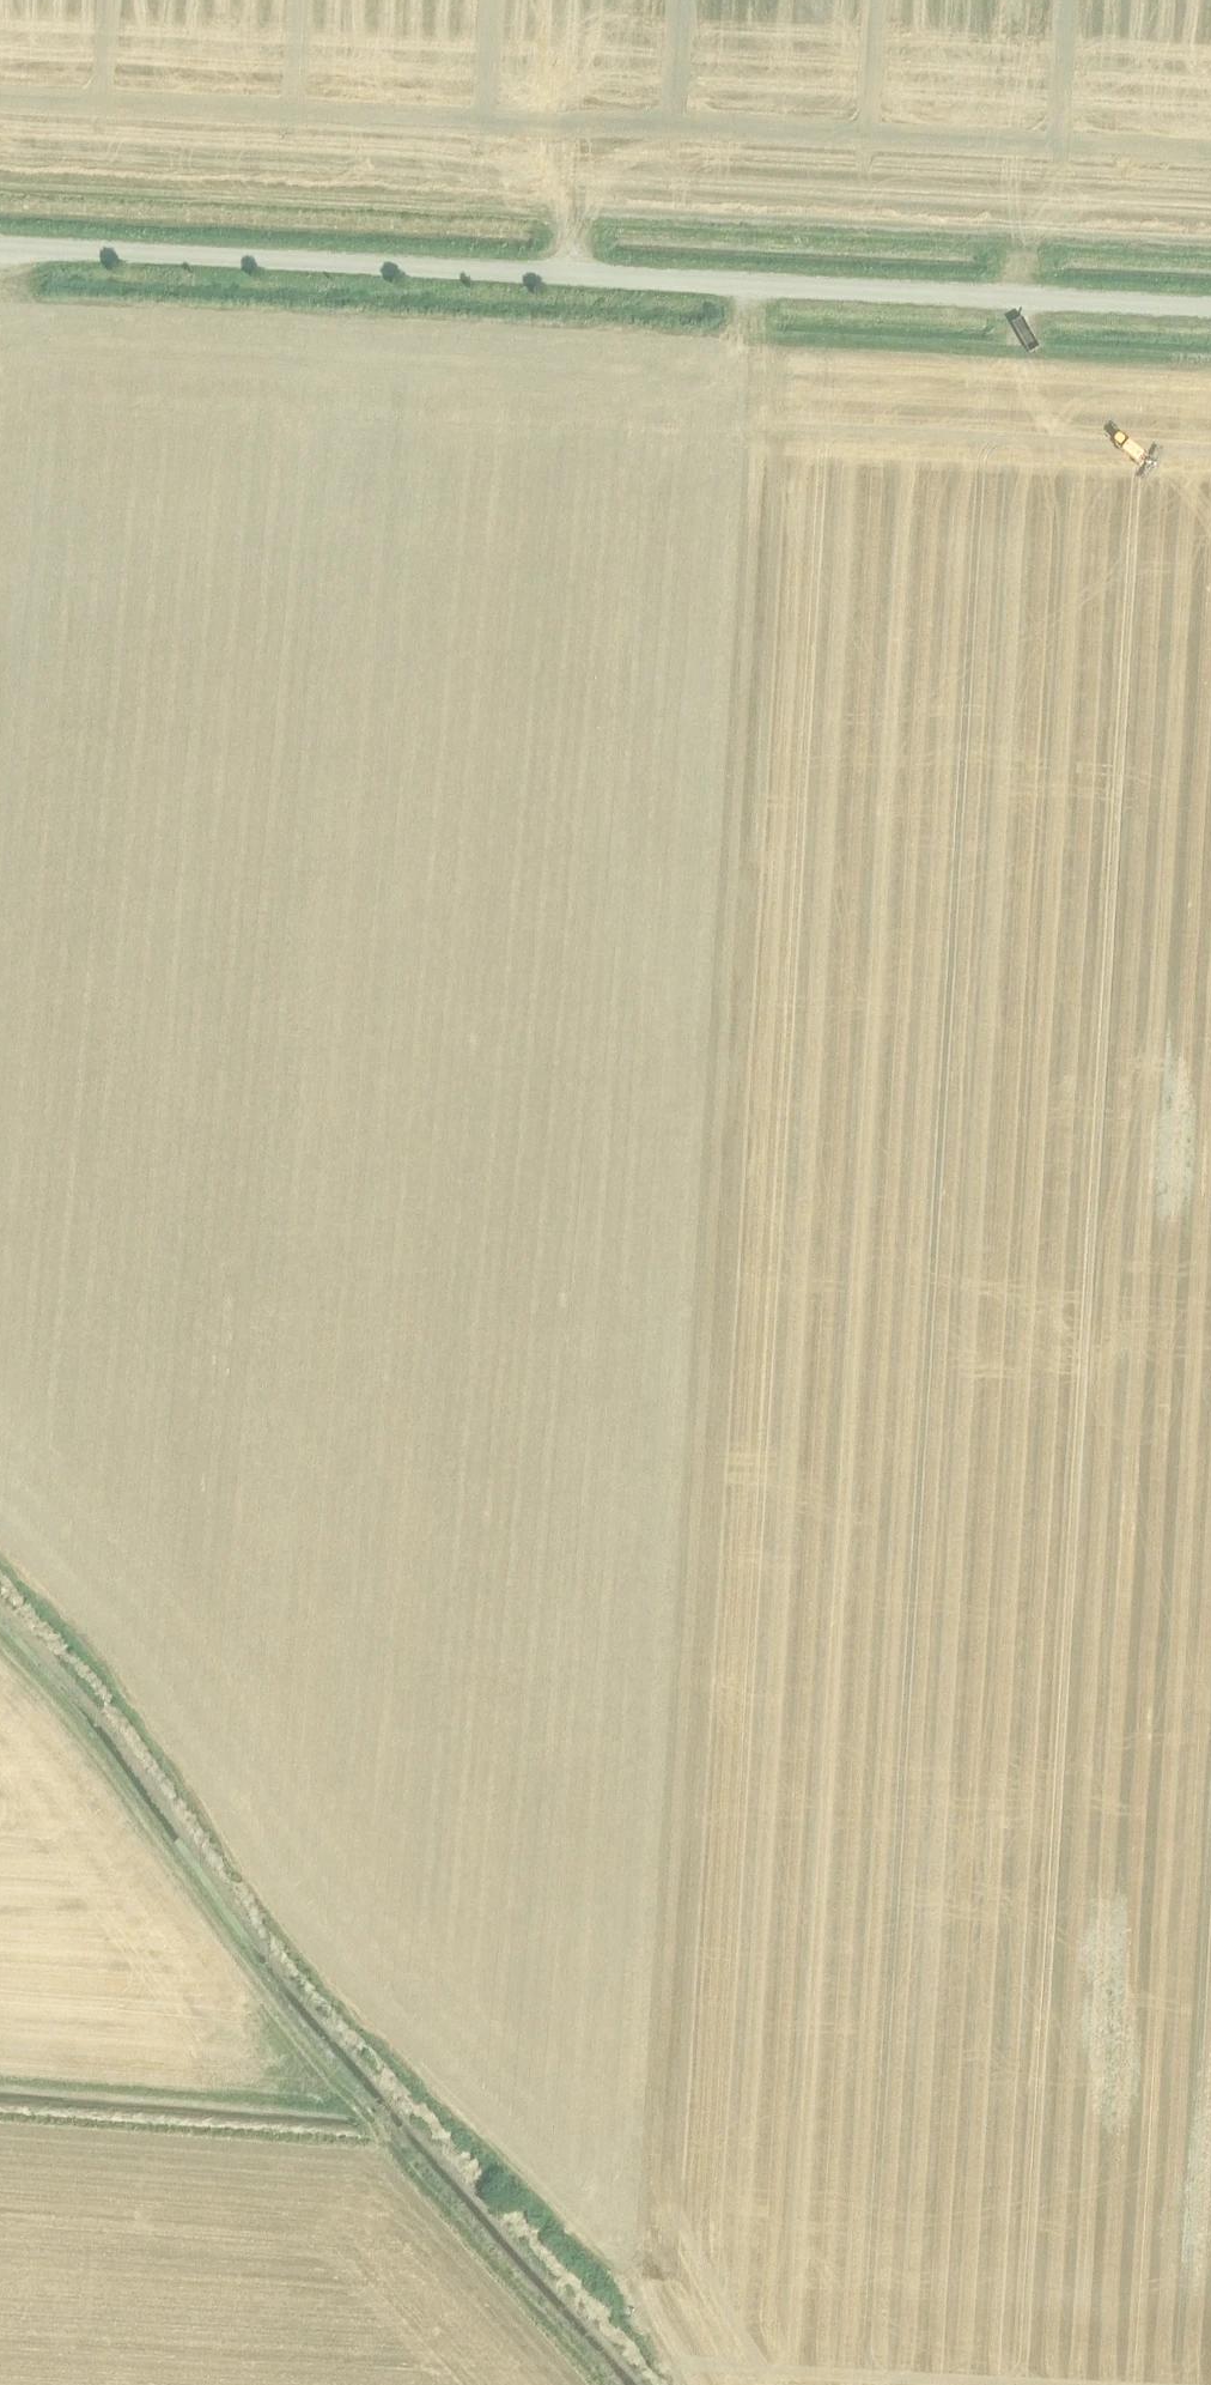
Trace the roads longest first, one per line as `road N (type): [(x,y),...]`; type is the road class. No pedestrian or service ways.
road 1 (unclassified): [(1210,305),(0,242)]

